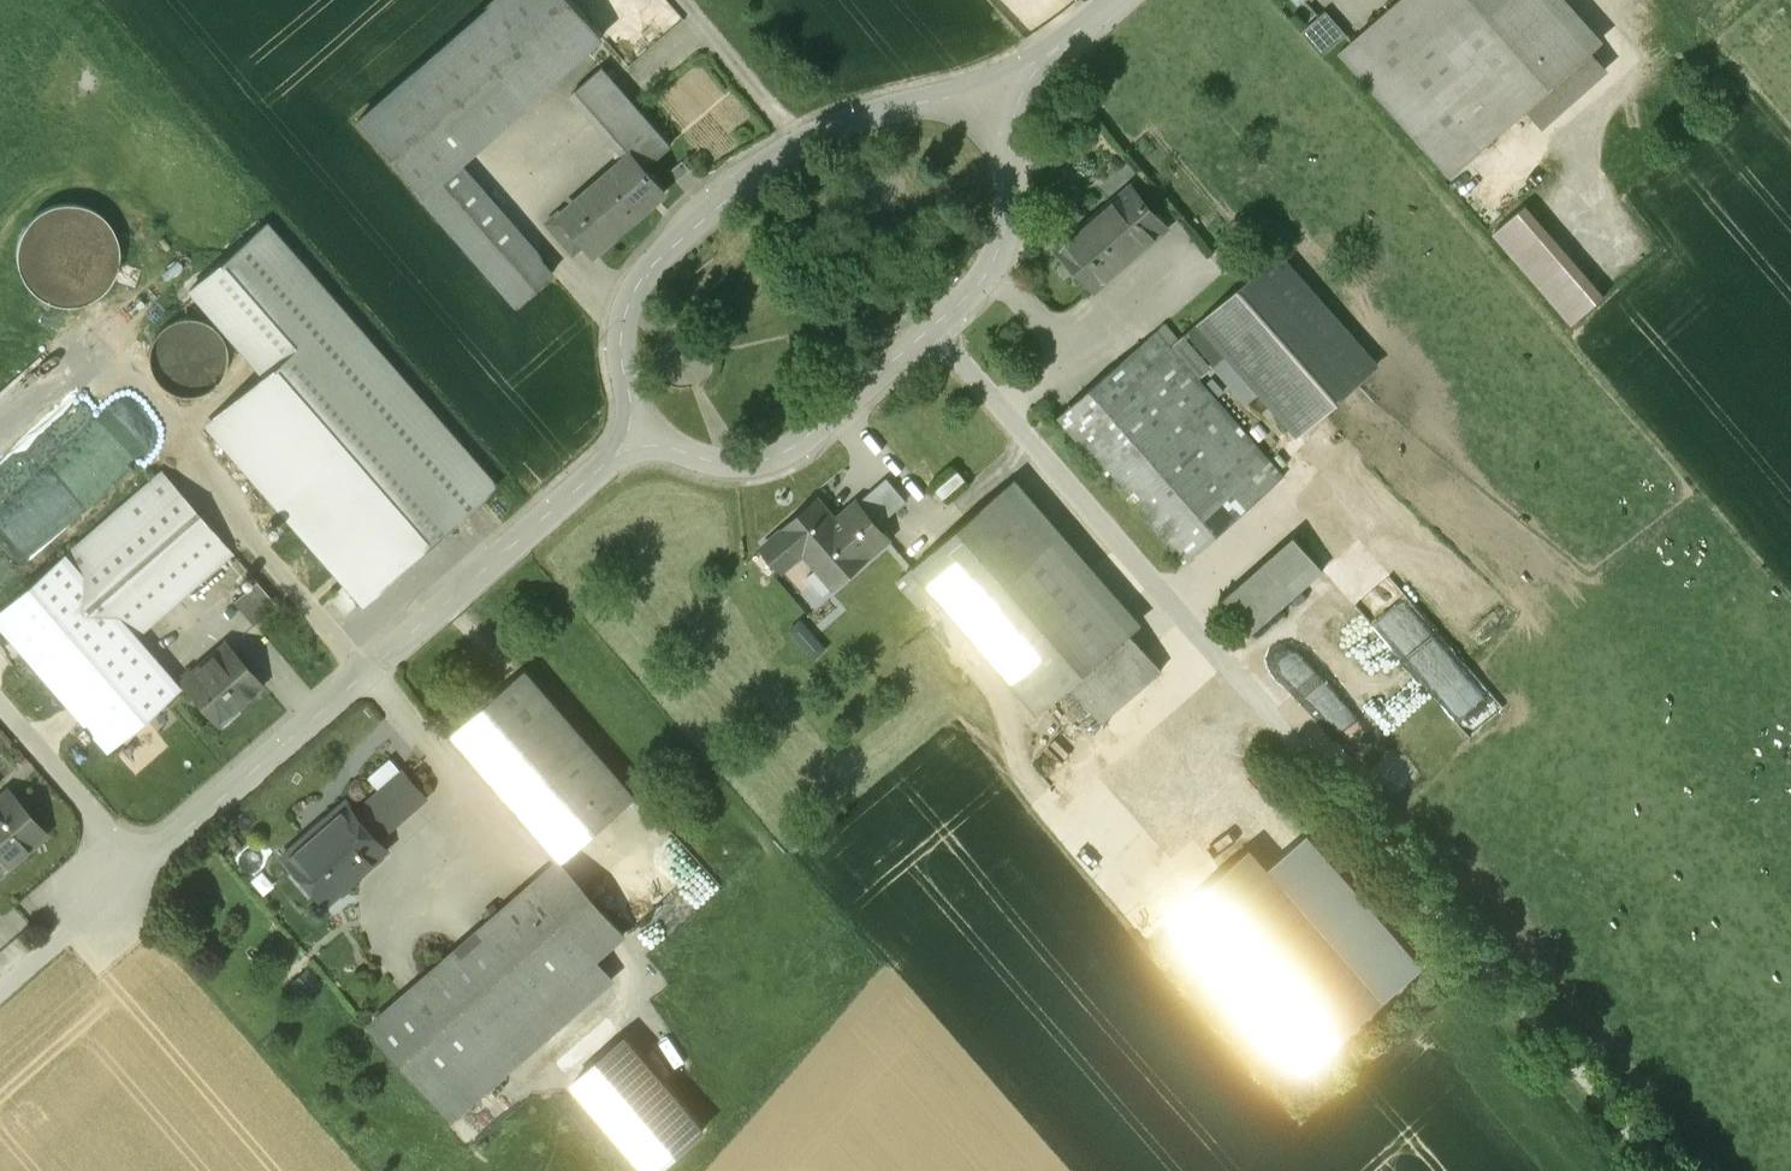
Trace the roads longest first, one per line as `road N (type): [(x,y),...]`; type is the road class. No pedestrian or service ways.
road 1 (track): [(1192,631),(1662,1170)]
road 2 (unclassified): [(632,438),(103,899)]
road 3 (unclassified): [(632,438),(694,457),(750,461),(800,443),(930,330),(986,278),(1009,225),(1015,159),(992,107)]
road 4 (unclassified): [(992,107),(934,101),(858,117),(790,149),(665,253),(625,313),(621,373),(632,438)]
road 5 (track): [(0,705),(143,865)]
road 6 (unclassified): [(1116,0),(992,107)]
road 7 (track): [(103,899),(0,990)]

